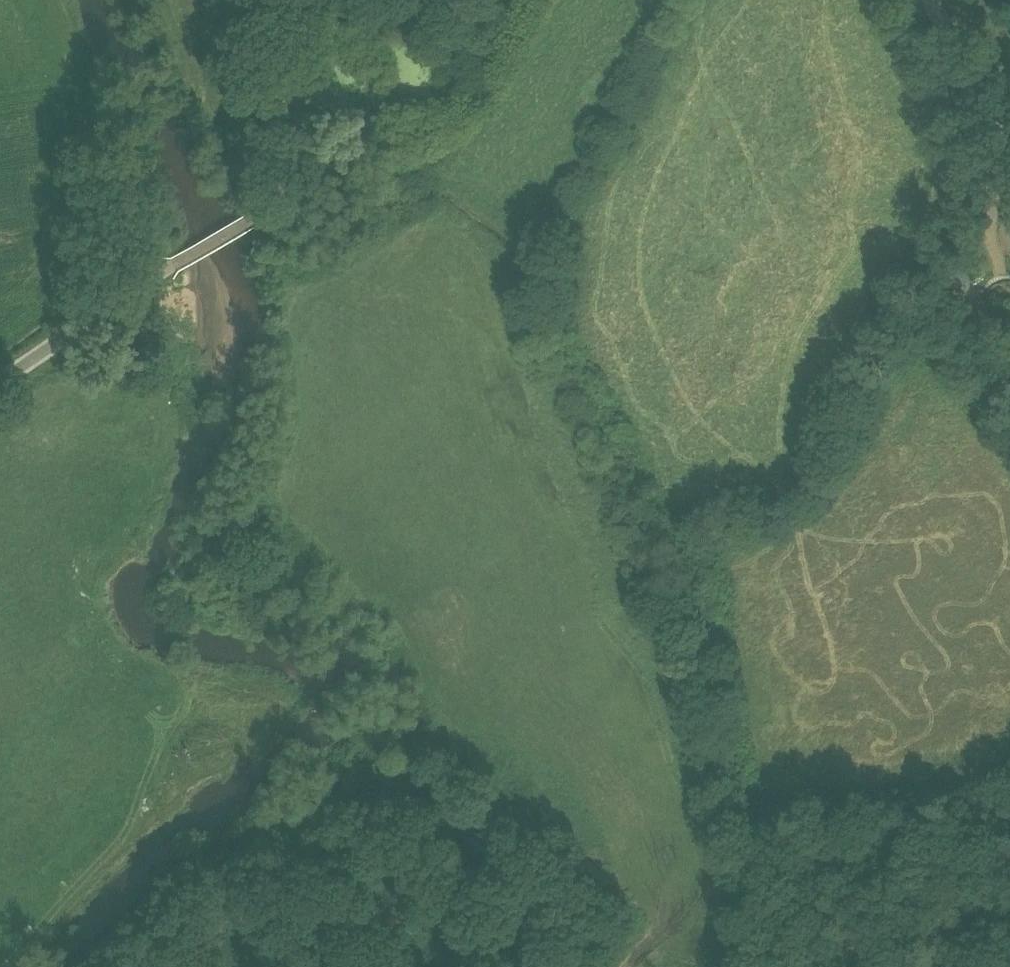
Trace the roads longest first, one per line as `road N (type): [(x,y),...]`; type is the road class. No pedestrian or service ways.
road 1 (unclassified): [(0,373),(255,218),(271,200),(290,141),(255,0)]

